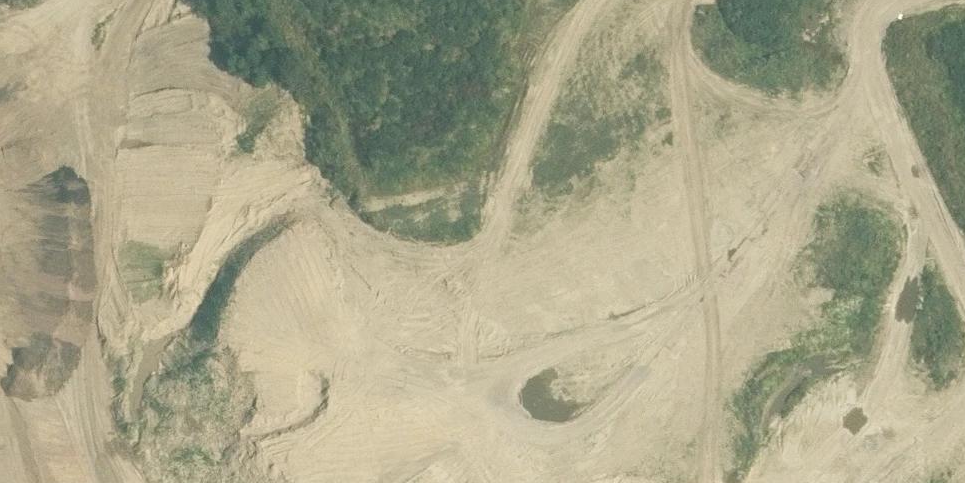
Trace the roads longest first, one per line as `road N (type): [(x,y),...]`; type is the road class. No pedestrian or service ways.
road 1 (track): [(717,0),(810,46),(964,64)]

